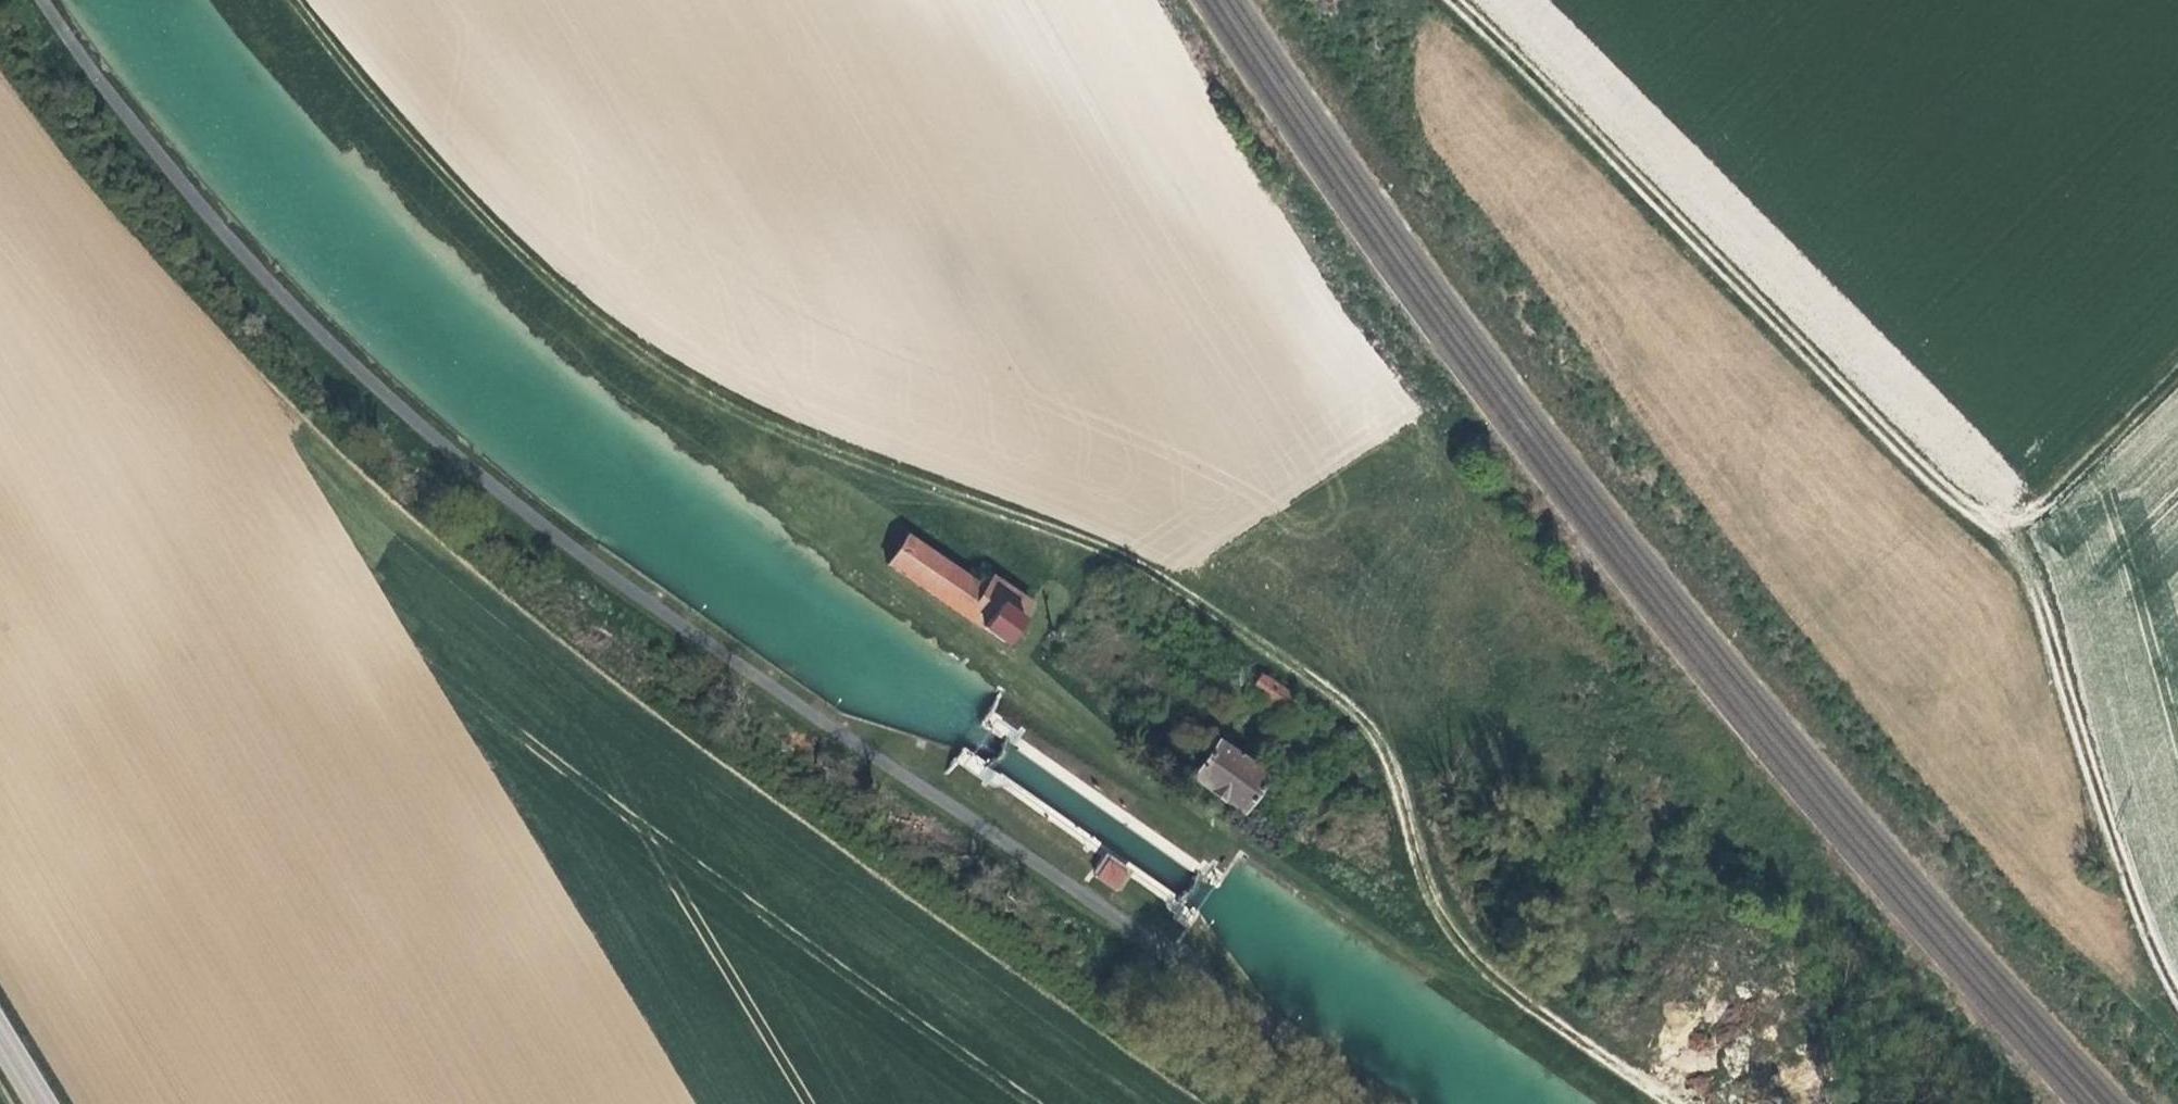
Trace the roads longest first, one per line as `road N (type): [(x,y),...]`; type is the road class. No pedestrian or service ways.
road 1 (track): [(1669,1103),(1502,983),(1451,929),(1423,882),(1390,771),(1364,725),(1335,696),(1123,555),(841,456),(649,358),(509,243),(402,129),(298,0)]
road 2 (track): [(1457,0),(2007,542),(2037,582),(2139,941),(2177,1023)]
road 3 (track): [(2007,542),(2177,374)]

